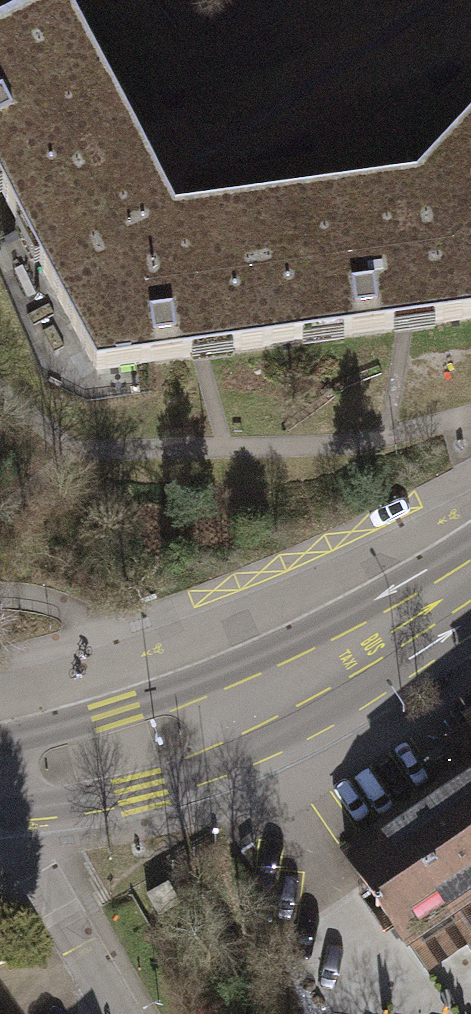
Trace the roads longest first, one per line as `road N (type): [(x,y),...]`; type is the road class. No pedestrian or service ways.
road 1 (secondary): [(470,582),(362,650),(195,728),(0,778)]
road 2 (residential): [(76,942),(0,799)]

